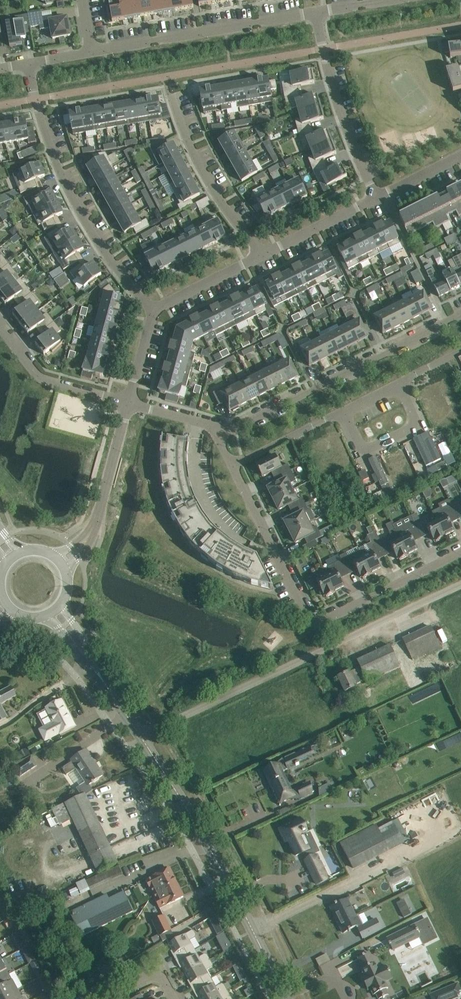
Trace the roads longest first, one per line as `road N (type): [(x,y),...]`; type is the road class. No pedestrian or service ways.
road 1 (unclassified): [(142,738),(460,583)]
road 2 (residential): [(233,468),(314,627),(460,553)]
road 3 (secondary): [(287,998),(218,862),(142,738)]
road 4 (residential): [(153,312),(85,222),(29,65)]
road 5 (residential): [(218,431),(460,315)]
road 6 (residential): [(317,14),(92,55)]
road 7 (residential): [(317,14),(340,110),(377,198)]
road 8 (residential): [(175,110),(211,185),(262,256)]
road 9 (residential): [(0,324),(40,378),(129,403)]
road 10 (residential): [(343,410),(363,452),(417,428),(397,384)]
road 11 (residential): [(90,536),(129,403)]
road 12 (residential): [(377,198),(262,256)]
road 13 (residential): [(343,410),(233,468)]
road 14 (residential): [(262,256),(153,312)]

